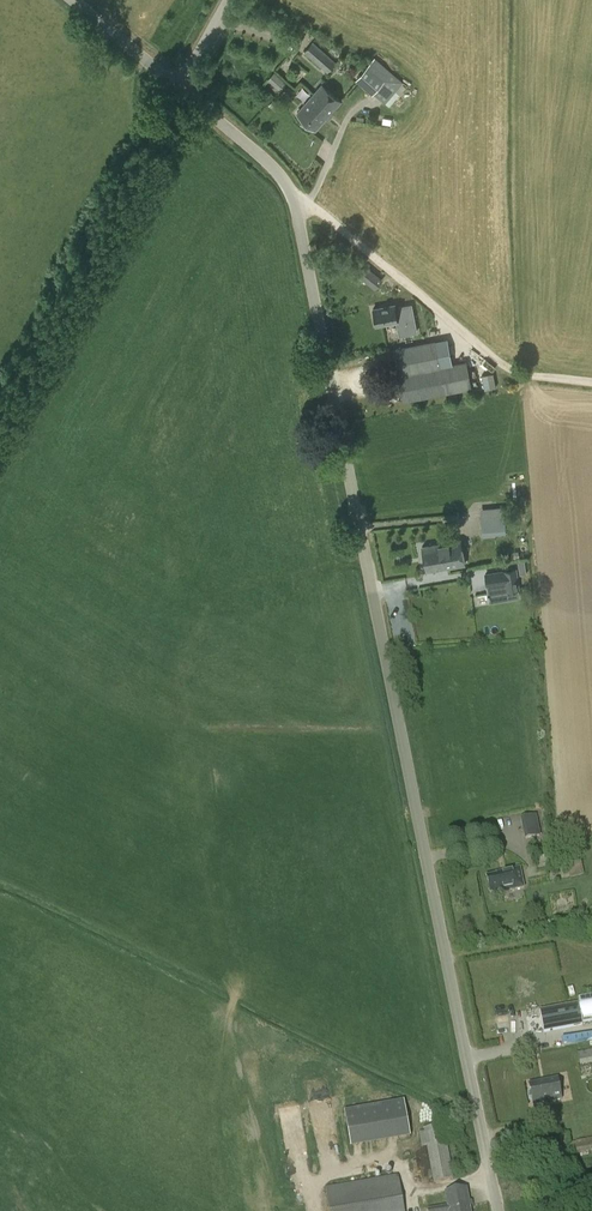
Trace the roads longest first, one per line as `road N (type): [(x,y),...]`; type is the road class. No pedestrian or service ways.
road 1 (unclassified): [(496,1210),(292,197),(278,175),(183,90)]
road 2 (track): [(183,90),(0,412)]
road 3 (track): [(292,197),(518,375),(591,385)]
road 4 (unclassified): [(183,90),(73,0)]

